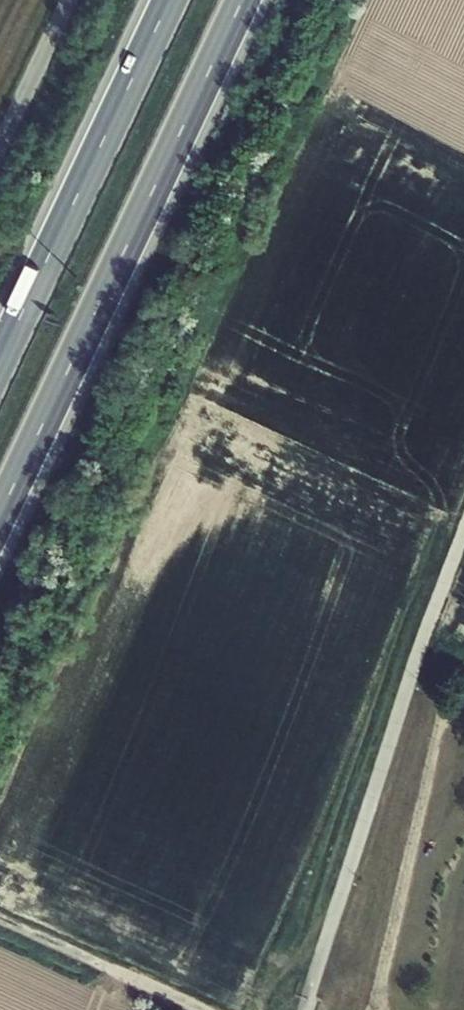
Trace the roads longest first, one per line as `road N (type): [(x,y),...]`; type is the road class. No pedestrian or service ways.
road 1 (trunk): [(0,511),(244,0)]
road 2 (trunk): [(171,0),(0,366)]
road 3 (unclassified): [(0,149),(67,0)]

